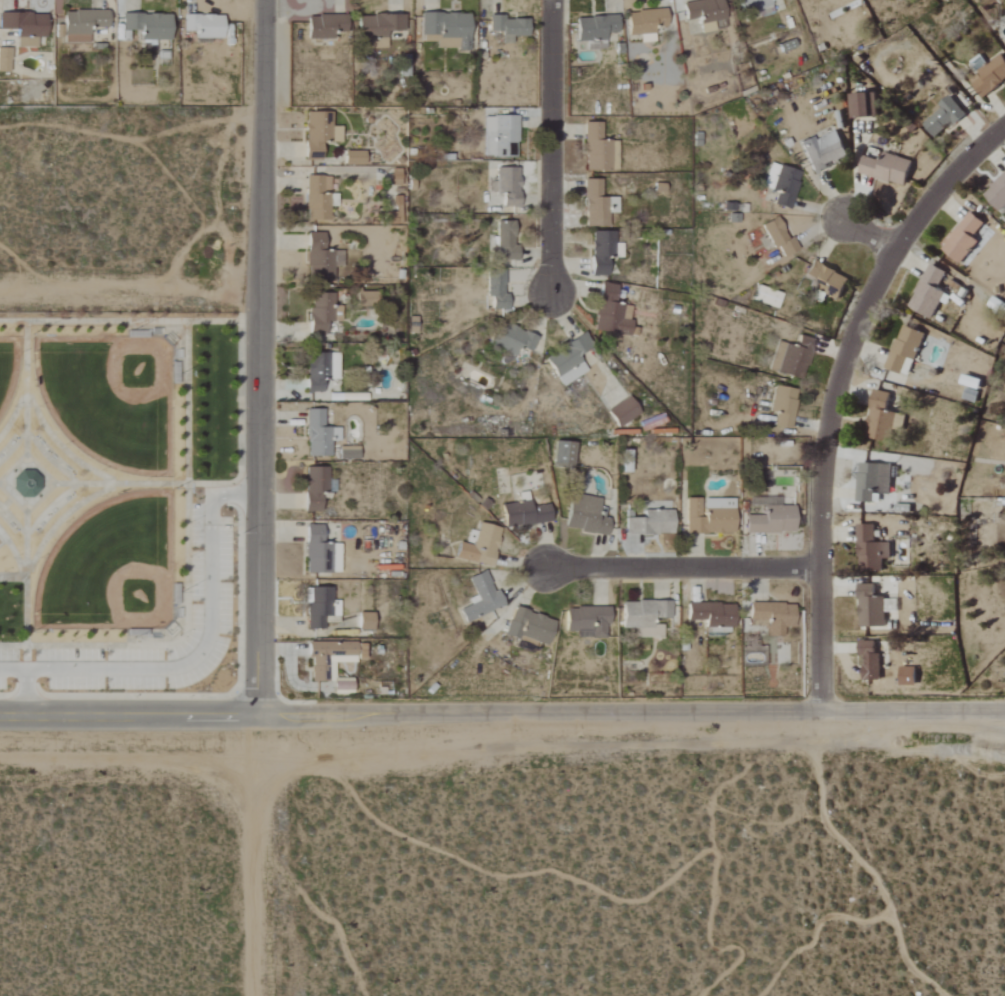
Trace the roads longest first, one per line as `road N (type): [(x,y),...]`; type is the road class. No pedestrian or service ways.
road 1 (tertiary): [(0,715),(1004,712)]
road 2 (tertiary): [(258,715),(270,0)]
road 3 (residential): [(821,711),(825,425),(852,319),(941,177),(1004,125)]
road 4 (residential): [(546,294),(549,0)]
road 5 (track): [(273,995),(258,715)]
road 6 (residential): [(563,572),(819,566)]

